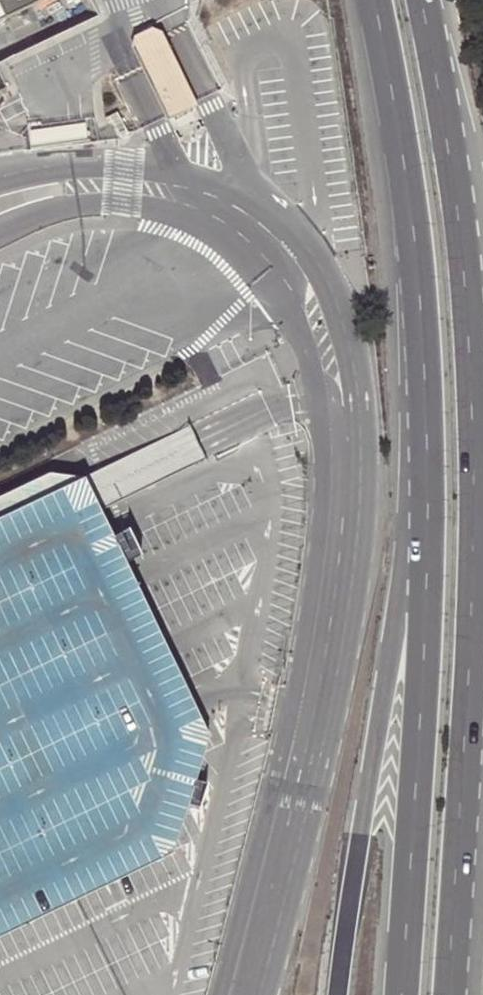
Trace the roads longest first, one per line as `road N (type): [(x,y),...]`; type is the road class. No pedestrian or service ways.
road 1 (trunk): [(451,994),(468,673),(469,344),(445,122),(420,0)]
road 2 (unclassified): [(426,380),(339,994)]
road 3 (trunk): [(426,380),(422,675),(402,994)]
road 4 (trunk): [(373,0),(420,276),(426,380)]

